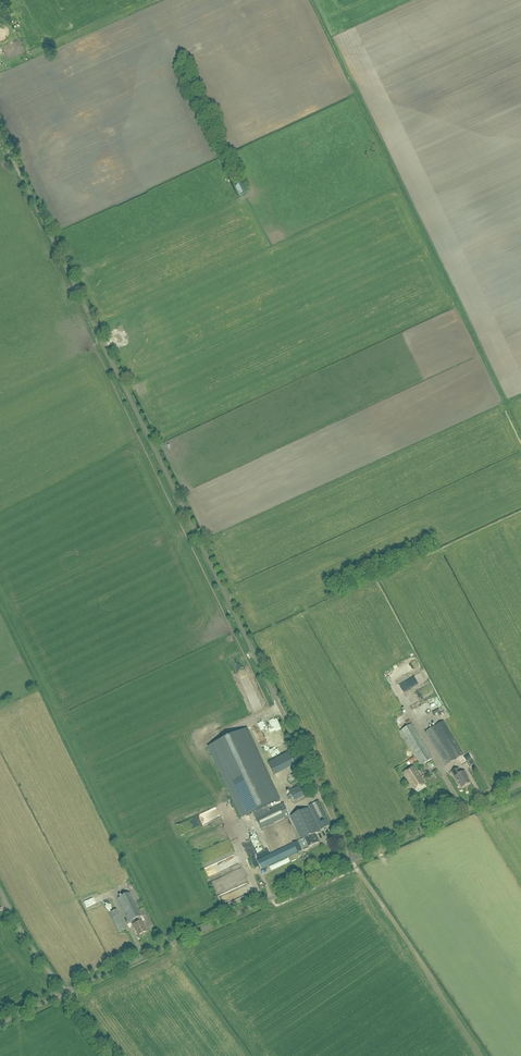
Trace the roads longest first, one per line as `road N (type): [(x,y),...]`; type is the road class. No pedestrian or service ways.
road 1 (unclassified): [(354,860),(0,133)]
road 2 (unclassified): [(64,993),(354,860)]
road 3 (unclassified): [(354,860),(520,784)]
road 4 (unclassified): [(64,993),(0,890)]

